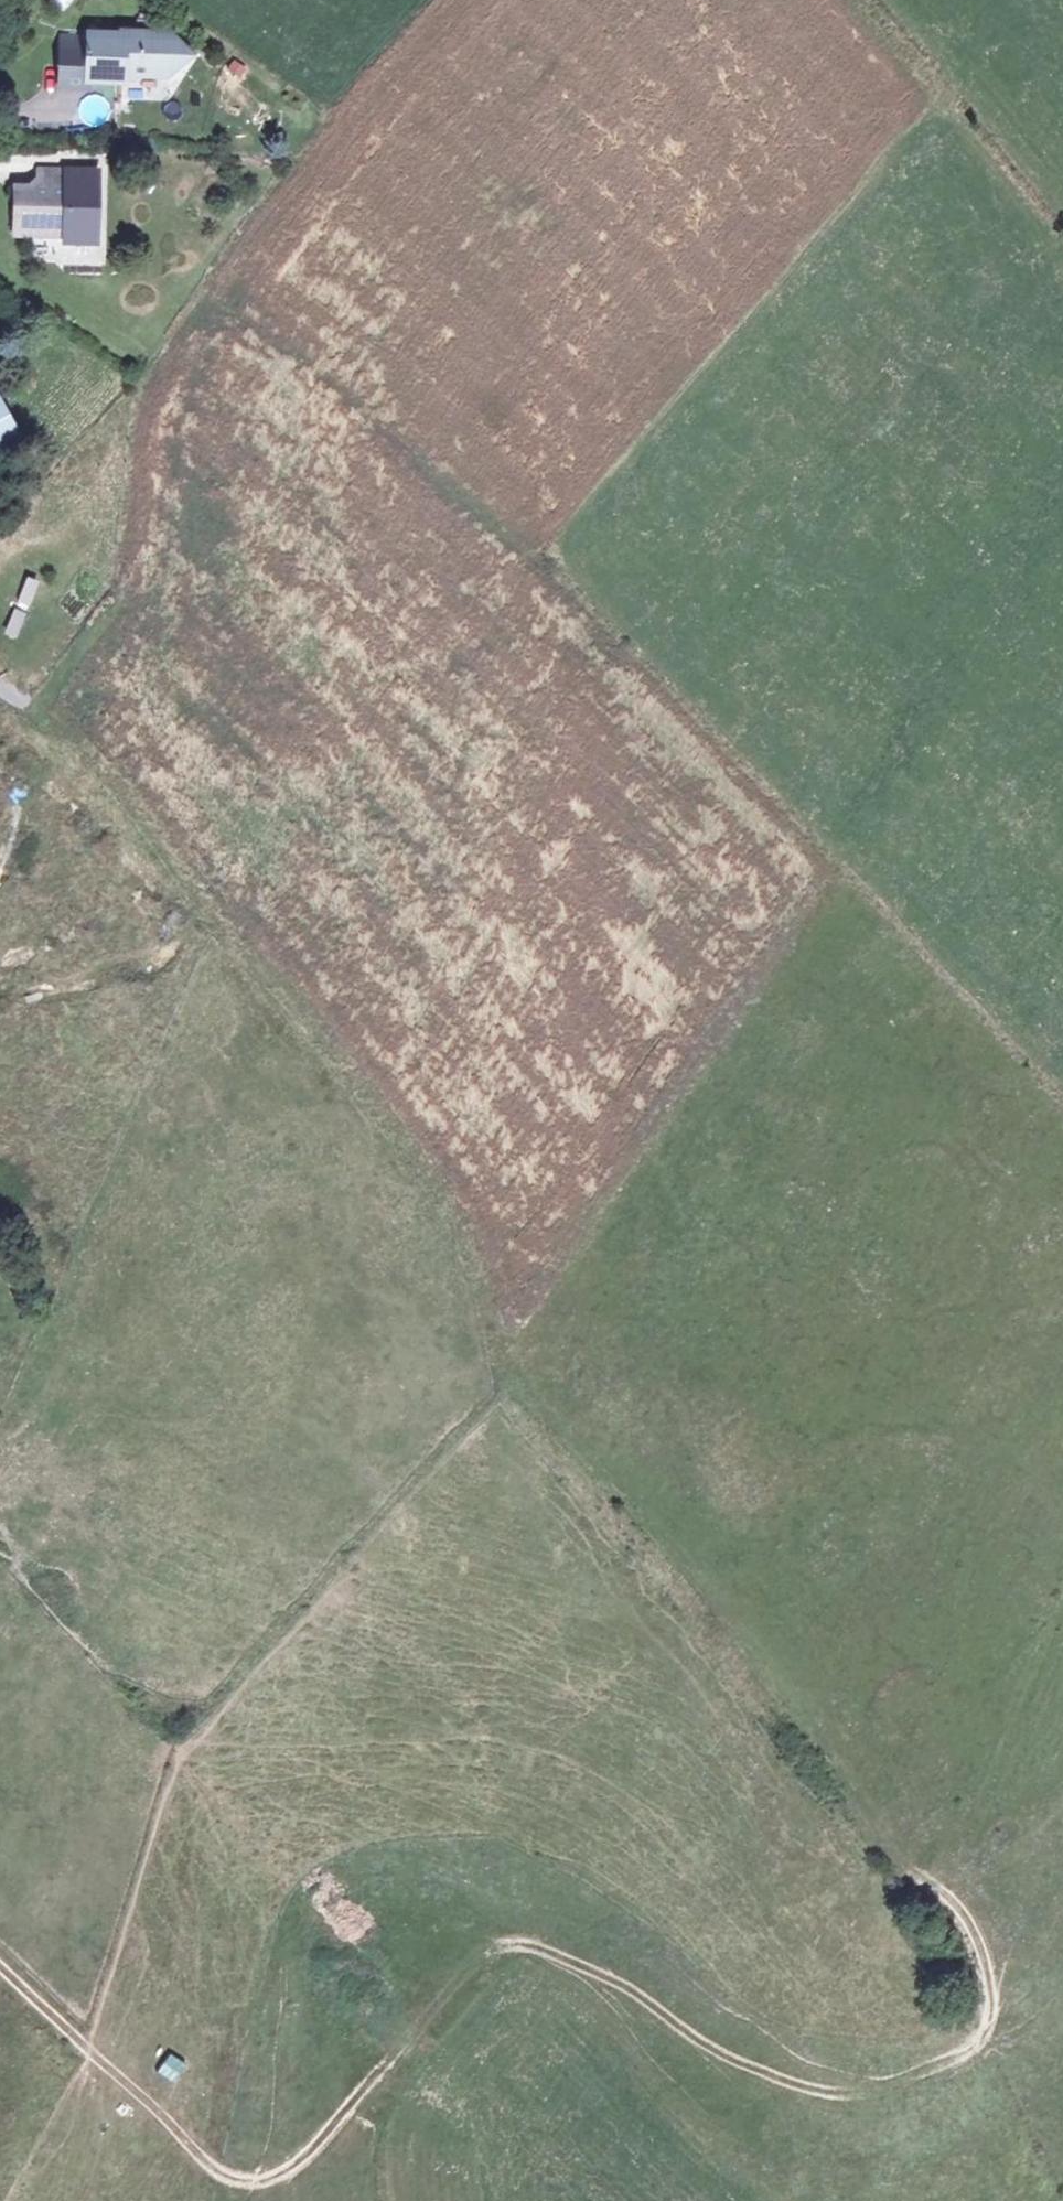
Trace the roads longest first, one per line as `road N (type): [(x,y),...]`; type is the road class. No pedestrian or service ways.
road 1 (track): [(29,701),(81,736),(285,1009),(398,1133),(445,1206),(524,1380)]

